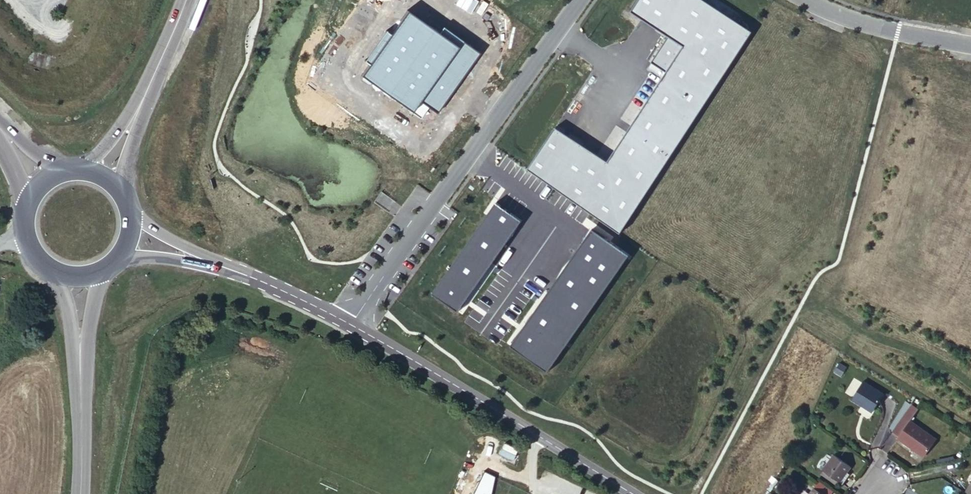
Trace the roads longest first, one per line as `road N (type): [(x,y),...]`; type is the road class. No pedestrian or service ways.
road 1 (unclassified): [(352,323),(583,0)]
road 2 (tertiary): [(352,323),(633,493)]
road 3 (track): [(792,324),(817,305),(860,332),(940,358),(970,385)]
road 4 (unclassified): [(809,0),(851,20),(970,47)]
road 5 (secondary): [(80,336),(80,493)]
road 6 (tertiary): [(222,265),(352,323)]
road 7 (secondary): [(134,118),(186,0)]

